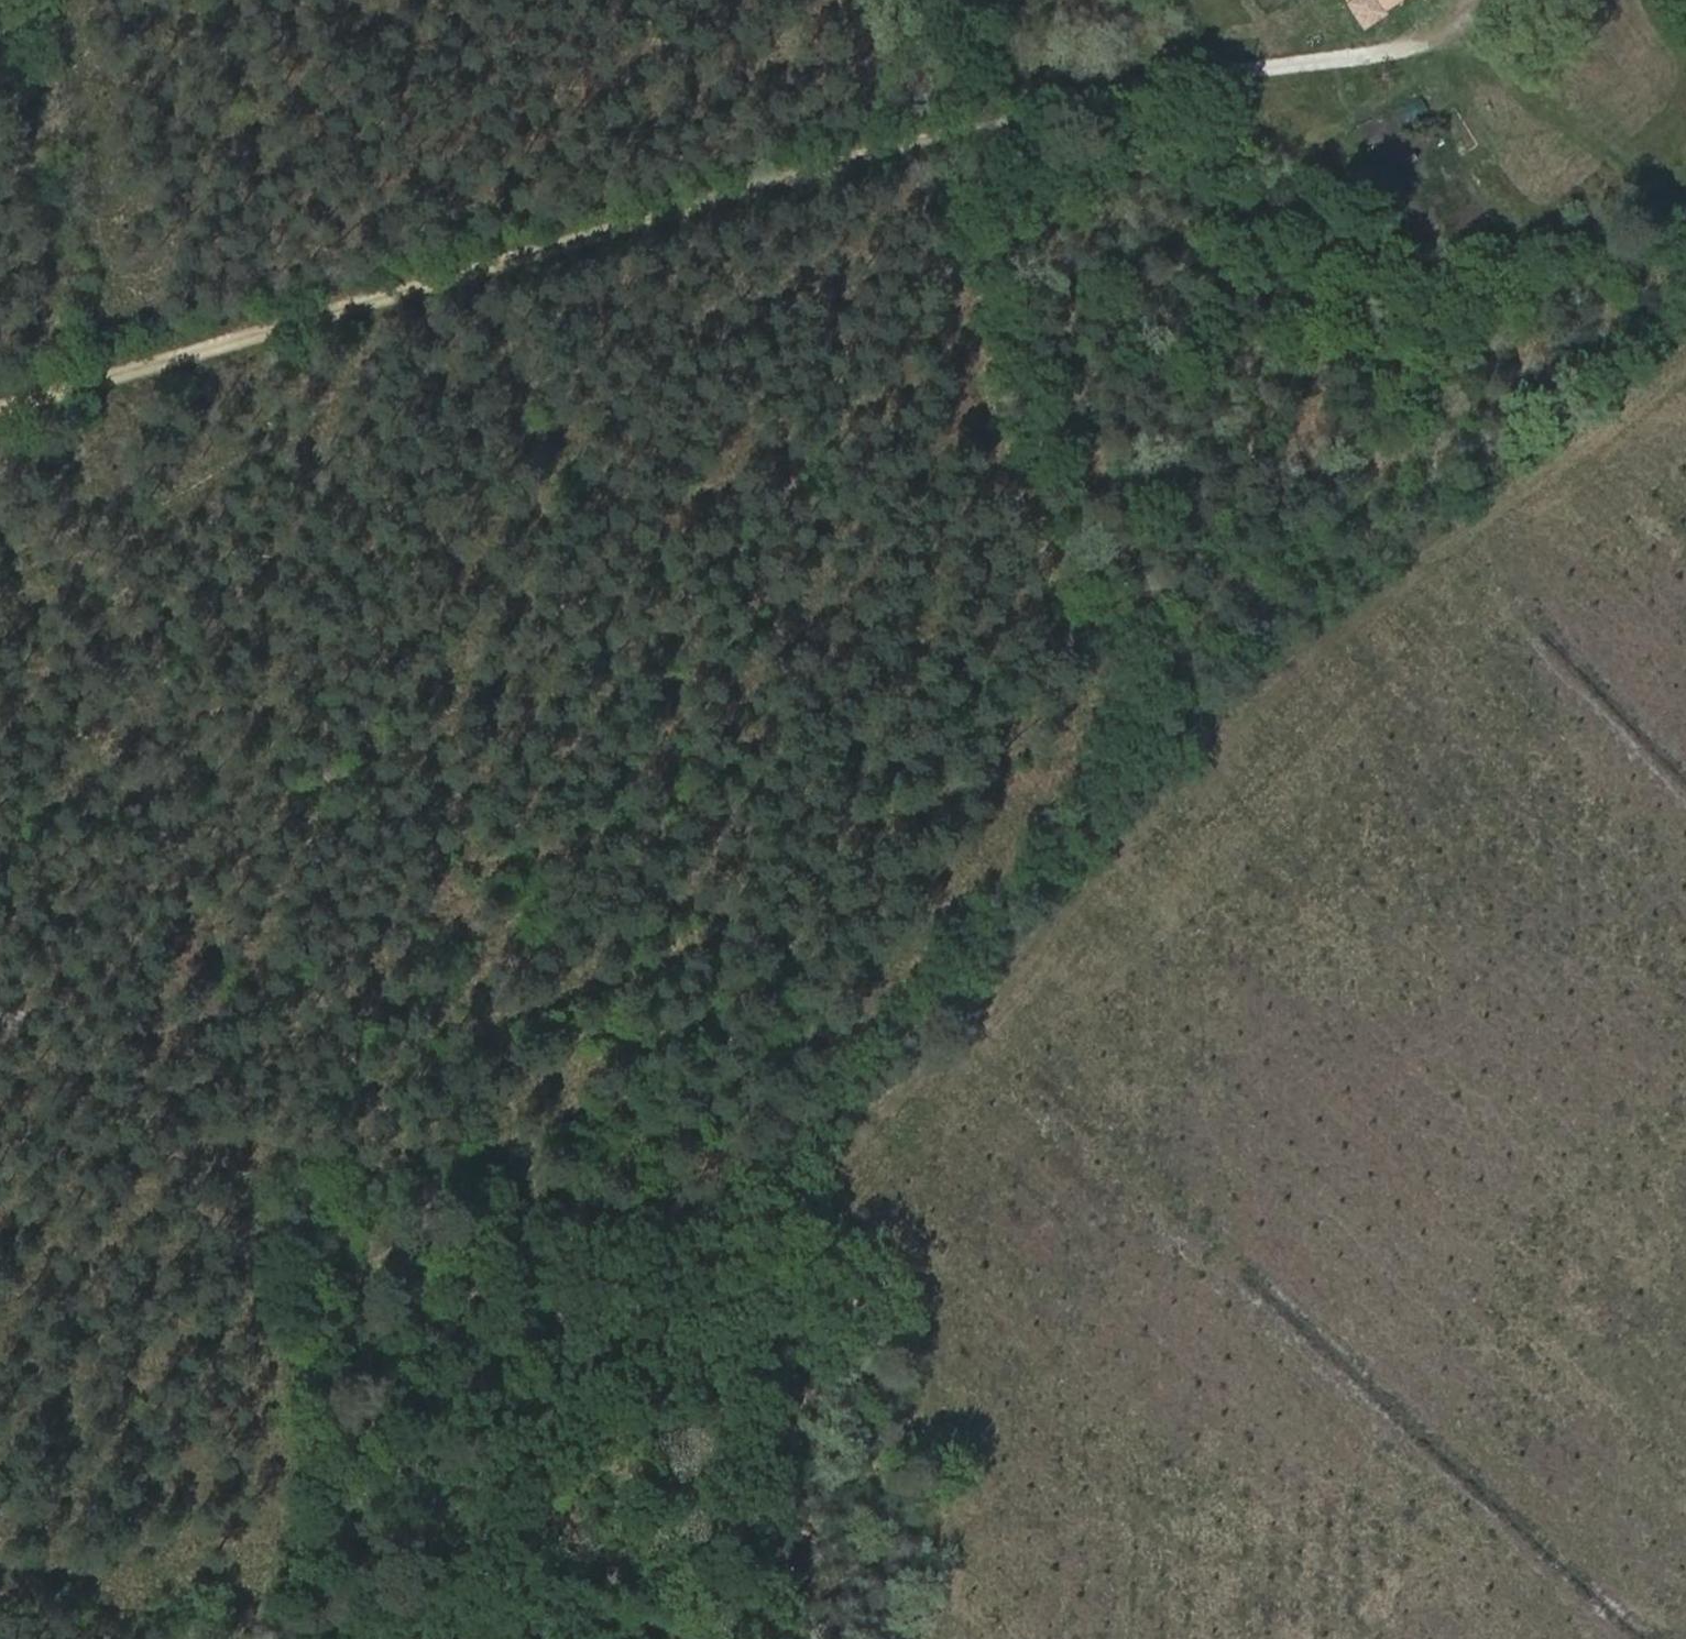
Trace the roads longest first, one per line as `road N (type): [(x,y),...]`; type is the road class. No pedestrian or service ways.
road 1 (track): [(1476,0),(1400,44),(1316,65),(1056,96),(0,402)]

